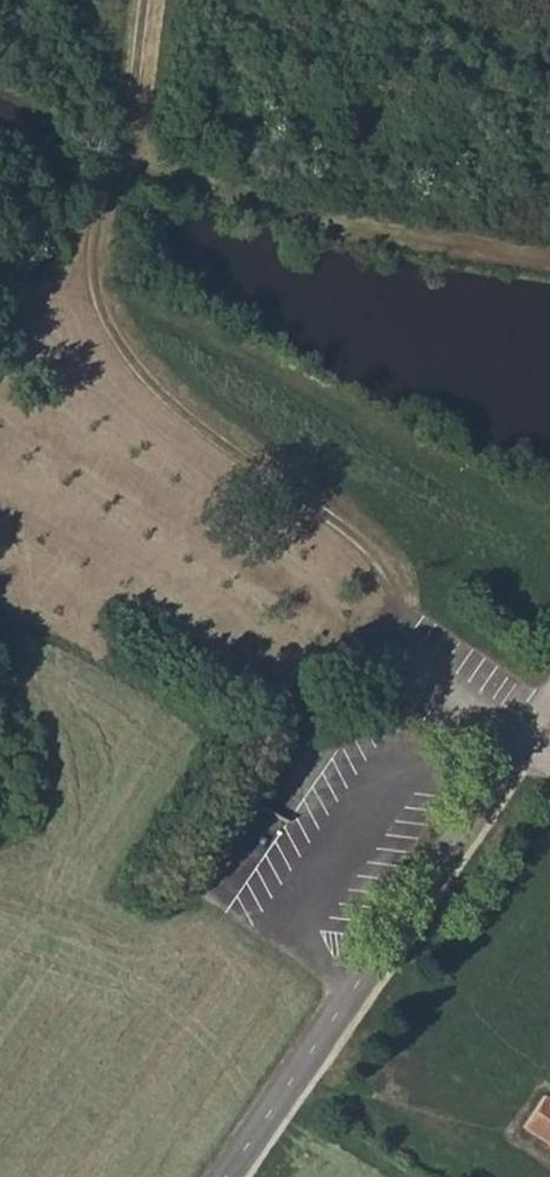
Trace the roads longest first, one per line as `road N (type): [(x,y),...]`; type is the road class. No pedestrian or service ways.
road 1 (track): [(549,762),(470,695),(376,564),(190,426),(108,342),(89,268),(120,157),(137,0)]
road 2 (unclassified): [(549,700),(227,1176)]
road 3 (track): [(120,157),(250,200),(549,253)]

